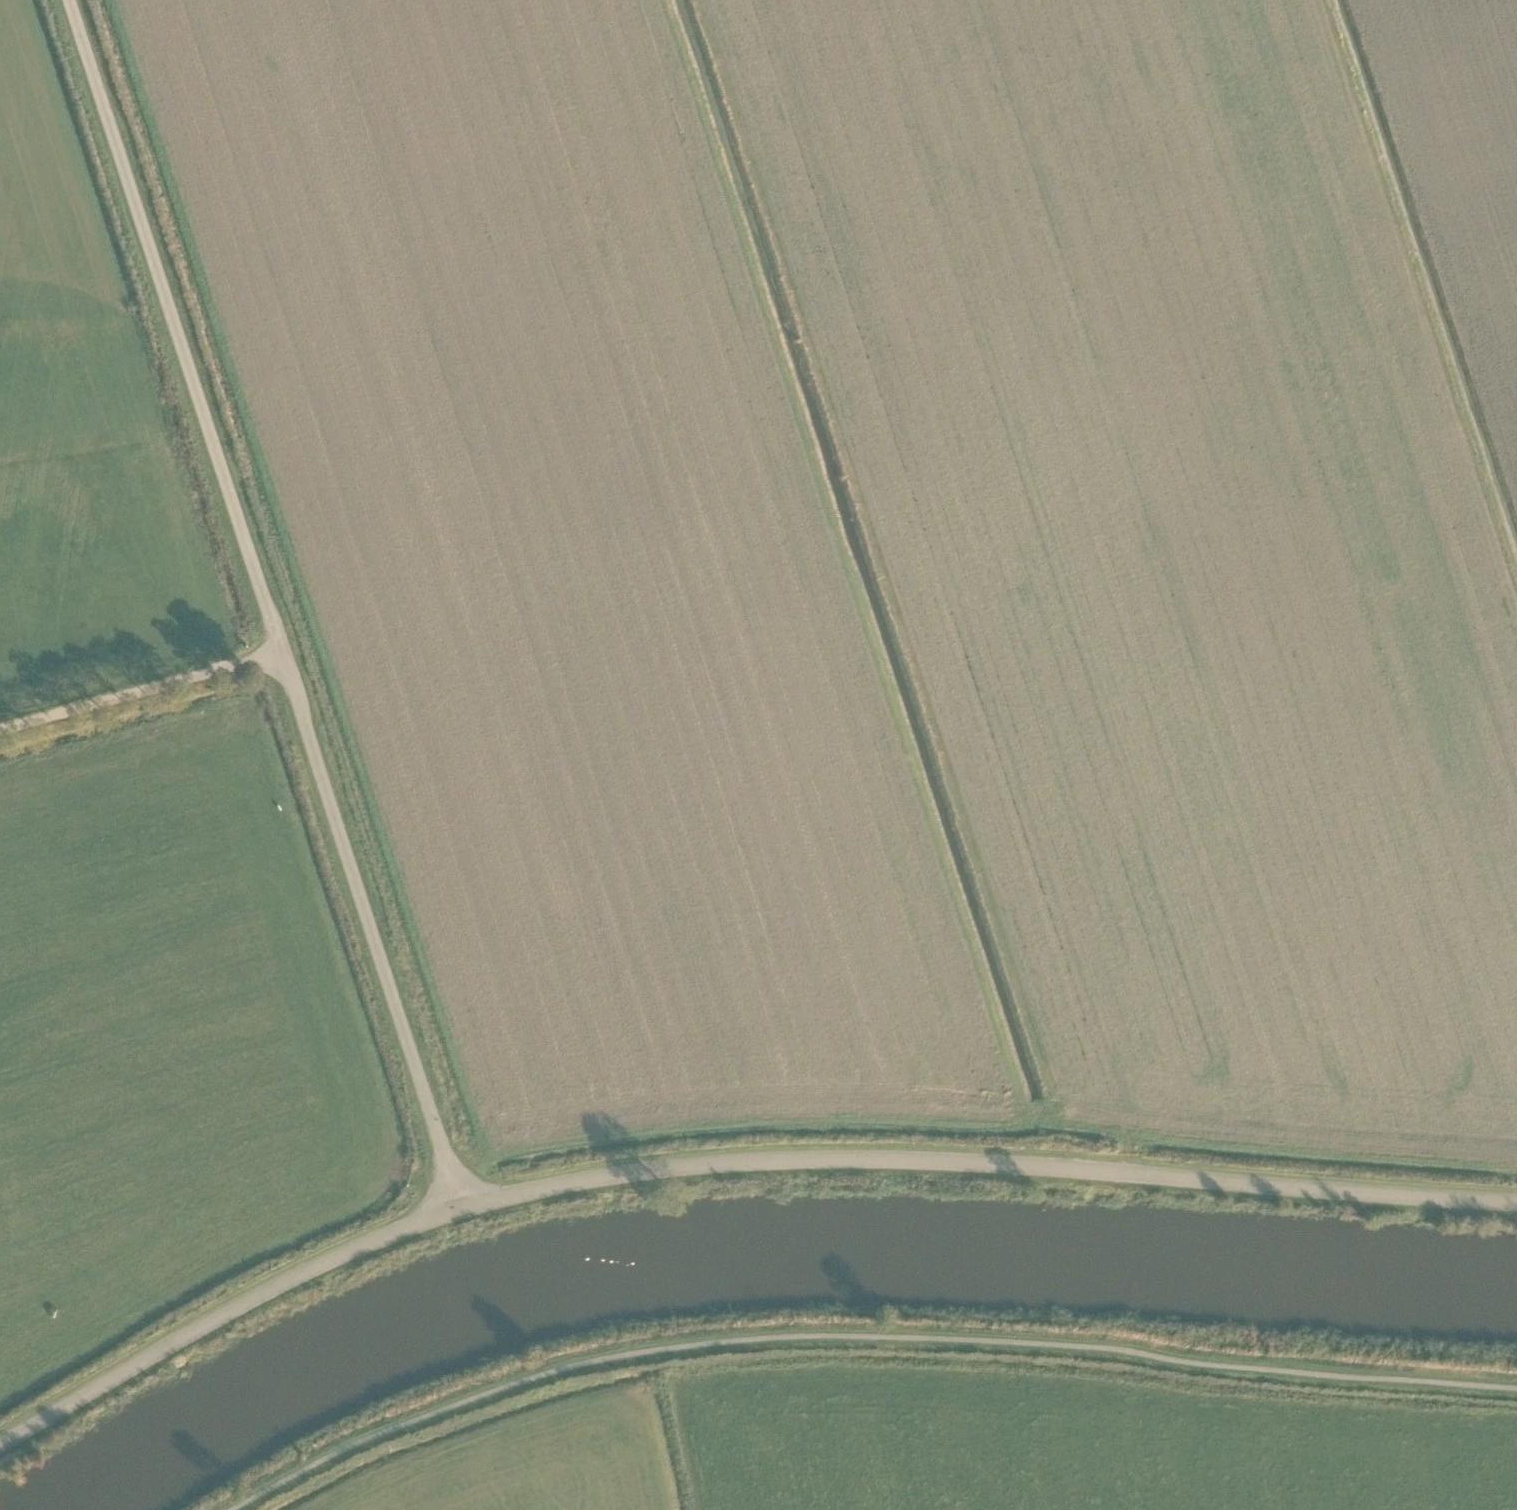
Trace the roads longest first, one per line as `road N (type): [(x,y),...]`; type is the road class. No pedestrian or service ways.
road 1 (unclassified): [(465,1207),(69,0)]
road 2 (tertiary): [(465,1207),(646,1171),(799,1159),(1046,1167),(1516,1204)]
road 3 (tertiary): [(0,1444),(265,1293),(465,1207)]

